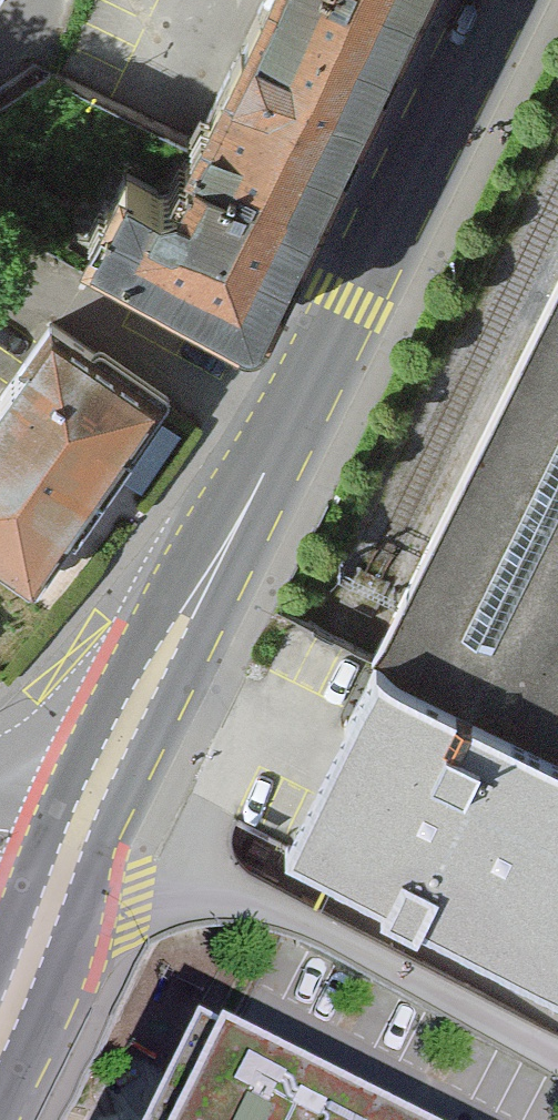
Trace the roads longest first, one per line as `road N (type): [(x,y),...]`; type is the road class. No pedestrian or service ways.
road 1 (secondary): [(498,0),(78,869)]
road 2 (secondary): [(78,869),(0,1028)]

